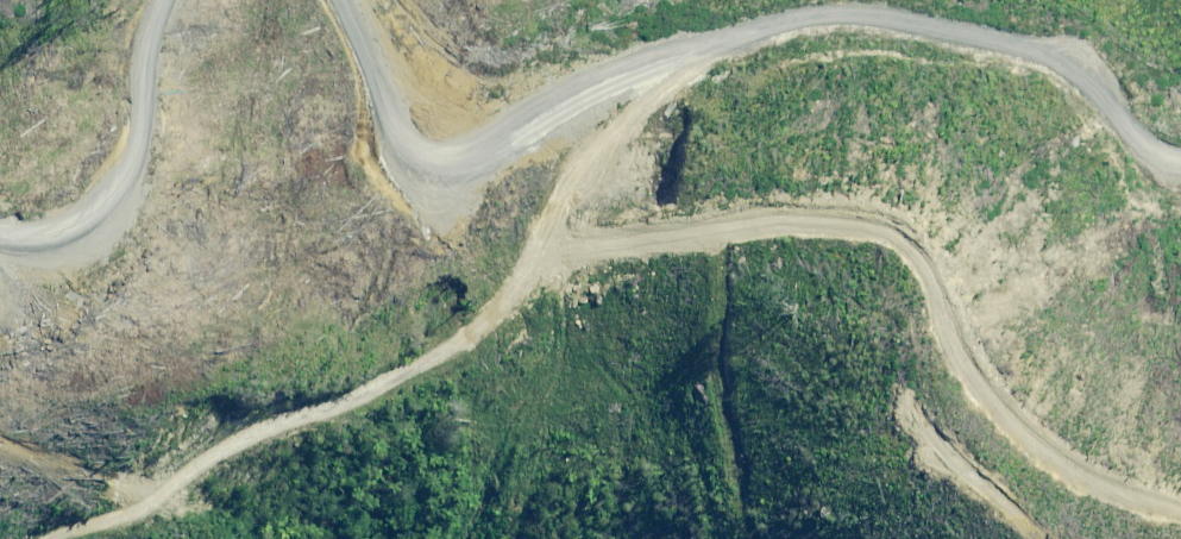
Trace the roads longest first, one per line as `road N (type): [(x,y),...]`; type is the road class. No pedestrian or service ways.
road 1 (track): [(1180,486),(1069,450),(1011,380),(953,264),(907,209),(690,191),(552,236)]
road 2 (track): [(56,538),(511,315),(552,236)]
road 3 (track): [(665,47),(848,10),(970,18),(1101,39),(1180,119)]
road 4 (track): [(665,47),(548,78),(455,78),(413,0)]
road 5 (track): [(0,173),(23,175),(108,138),(185,0)]
road 6 (track): [(552,236),(665,47)]

